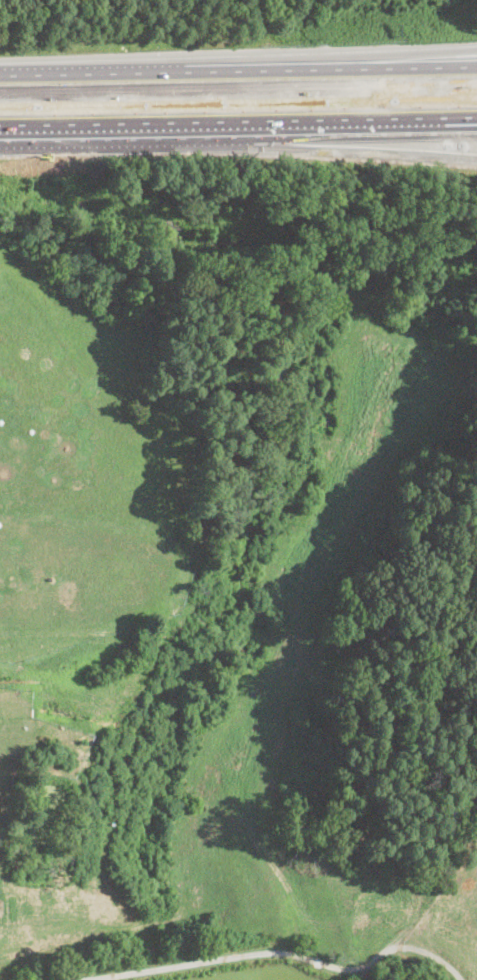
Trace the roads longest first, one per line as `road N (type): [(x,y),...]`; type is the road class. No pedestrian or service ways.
road 1 (motorway): [(476,68),(0,77)]
road 2 (motorway): [(0,137),(476,129)]
road 3 (residential): [(92,979),(289,950),(333,969),(404,942),(456,979)]
road 4 (motorway): [(180,135),(476,159)]
road 5 (motorway): [(476,51),(299,71)]

